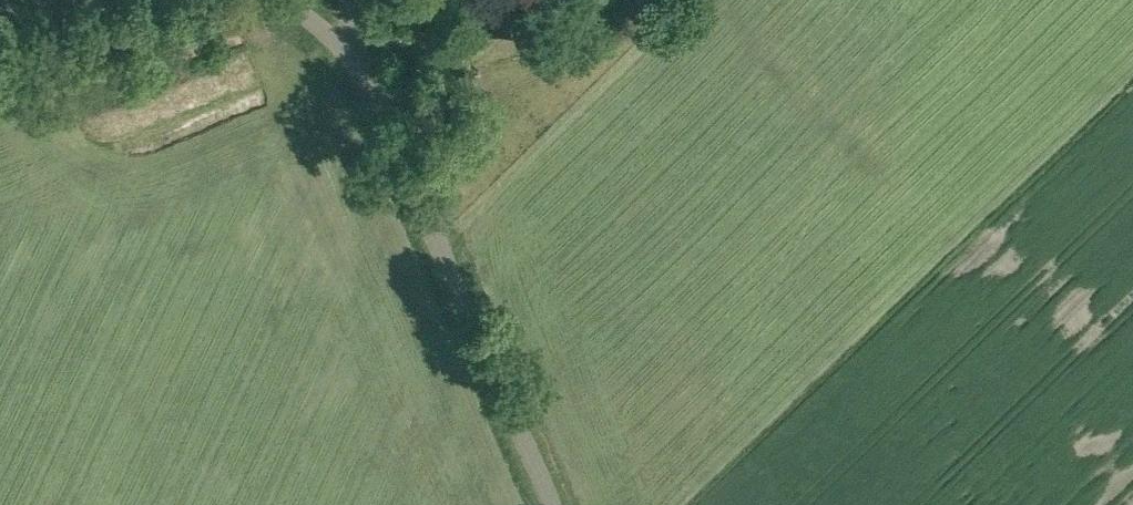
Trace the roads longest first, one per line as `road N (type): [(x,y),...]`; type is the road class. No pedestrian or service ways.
road 1 (unclassified): [(350,42),(537,504)]
road 2 (unclassified): [(0,77),(234,0)]

